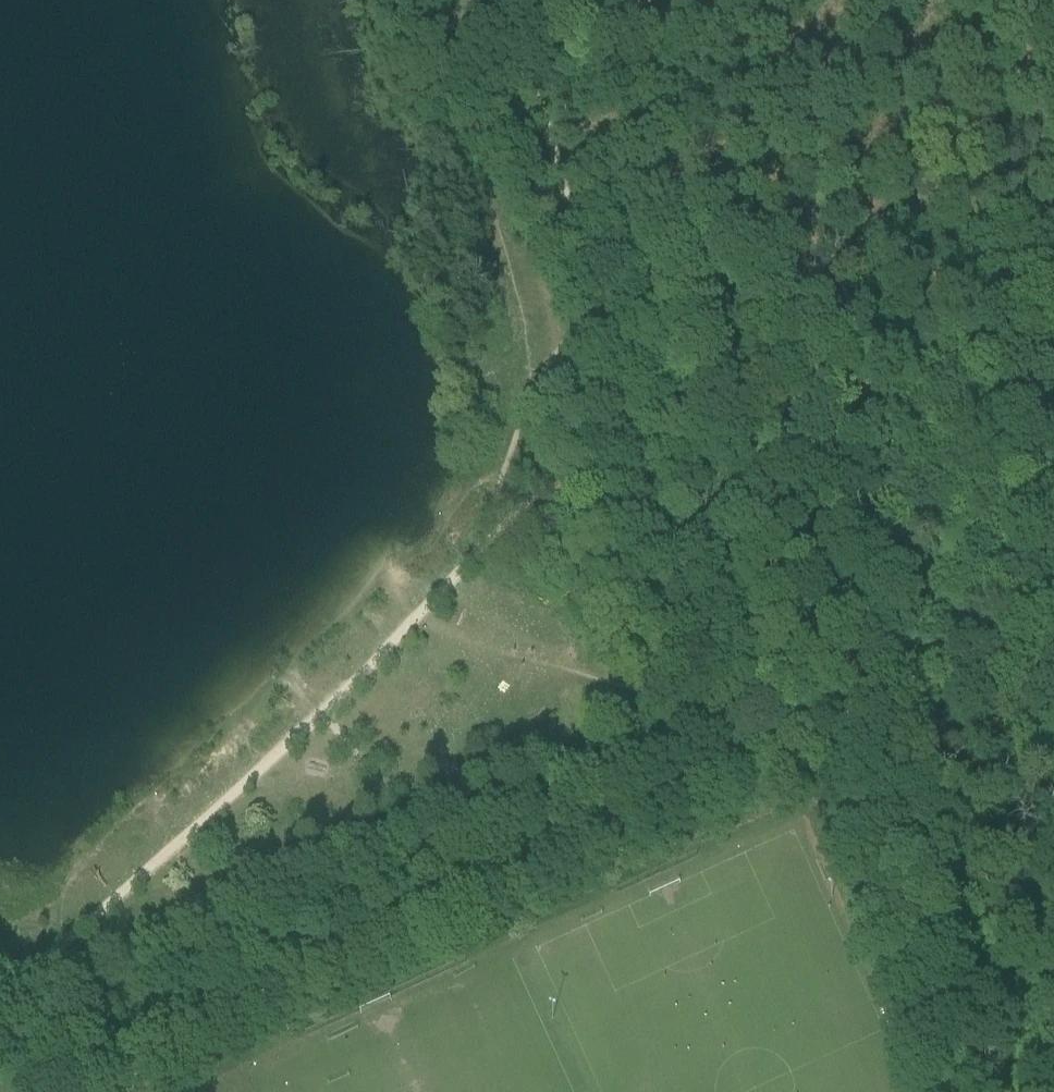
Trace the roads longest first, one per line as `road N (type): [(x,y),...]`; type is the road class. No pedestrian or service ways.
road 1 (track): [(48,1091),(1053,615)]
road 2 (track): [(22,980),(322,711),(526,508),(636,417)]
road 3 (track): [(461,901),(441,847),(322,711)]

